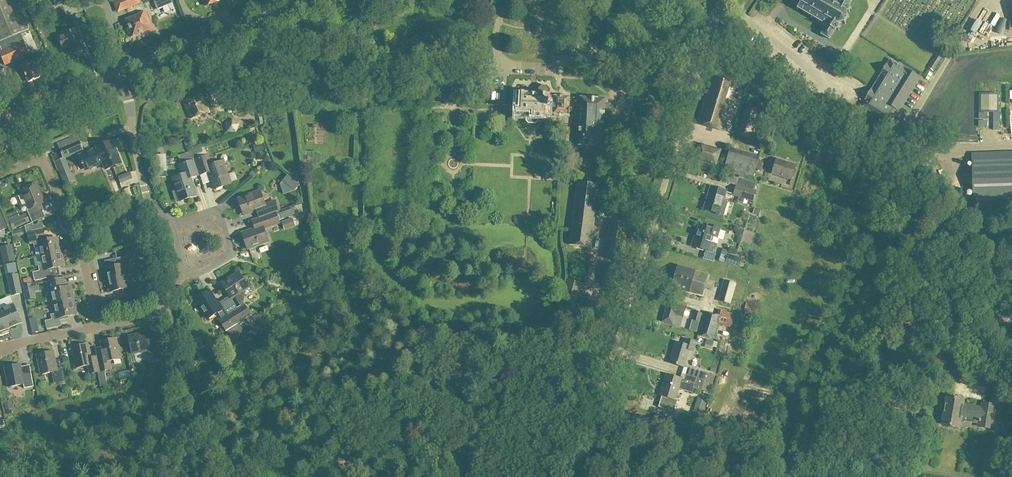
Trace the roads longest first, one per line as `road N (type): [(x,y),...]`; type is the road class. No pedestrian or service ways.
road 1 (residential): [(598,403),(707,43)]
road 2 (residential): [(97,326),(89,274),(42,158),(0,176)]
road 3 (tertiary): [(126,86),(332,0)]
road 4 (unclassified): [(1011,343),(871,175)]
road 5 (unclassified): [(871,175),(707,43)]
road 6 (residential): [(871,175),(988,0)]
road 7 (track): [(203,476),(166,295)]
road 8 (residential): [(174,222),(149,202),(126,86)]
road 9 (residential): [(174,222),(217,209),(230,246),(227,257),(199,274),(185,270)]
road 10 (tertiary): [(0,139),(126,86)]

